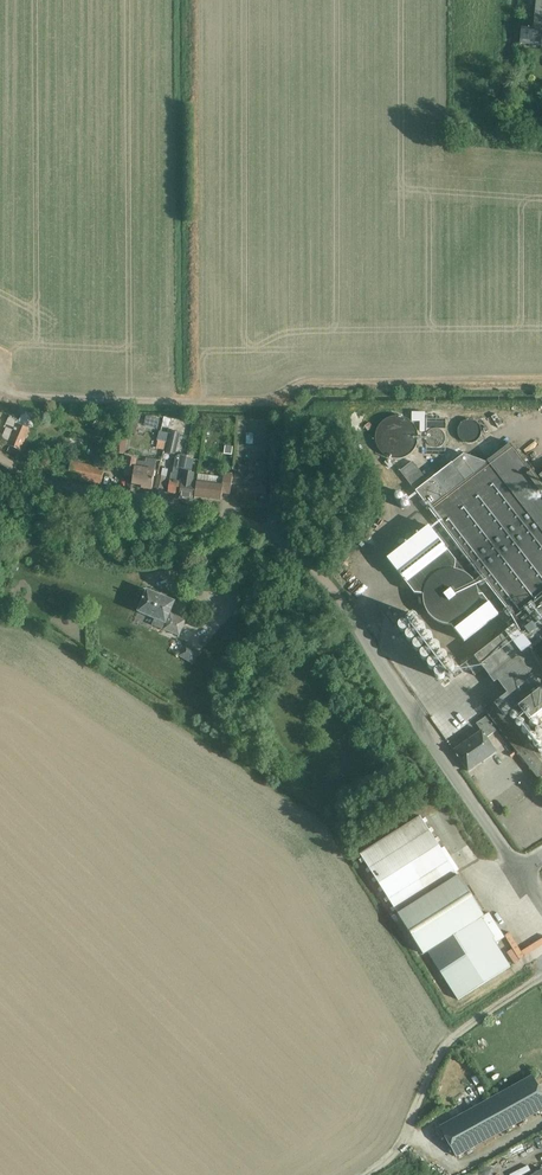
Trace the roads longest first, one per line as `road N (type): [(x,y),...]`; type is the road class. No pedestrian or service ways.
road 1 (unclassified): [(519,869),(316,569),(276,536)]
road 2 (residential): [(276,536),(231,518),(91,492),(0,457)]

